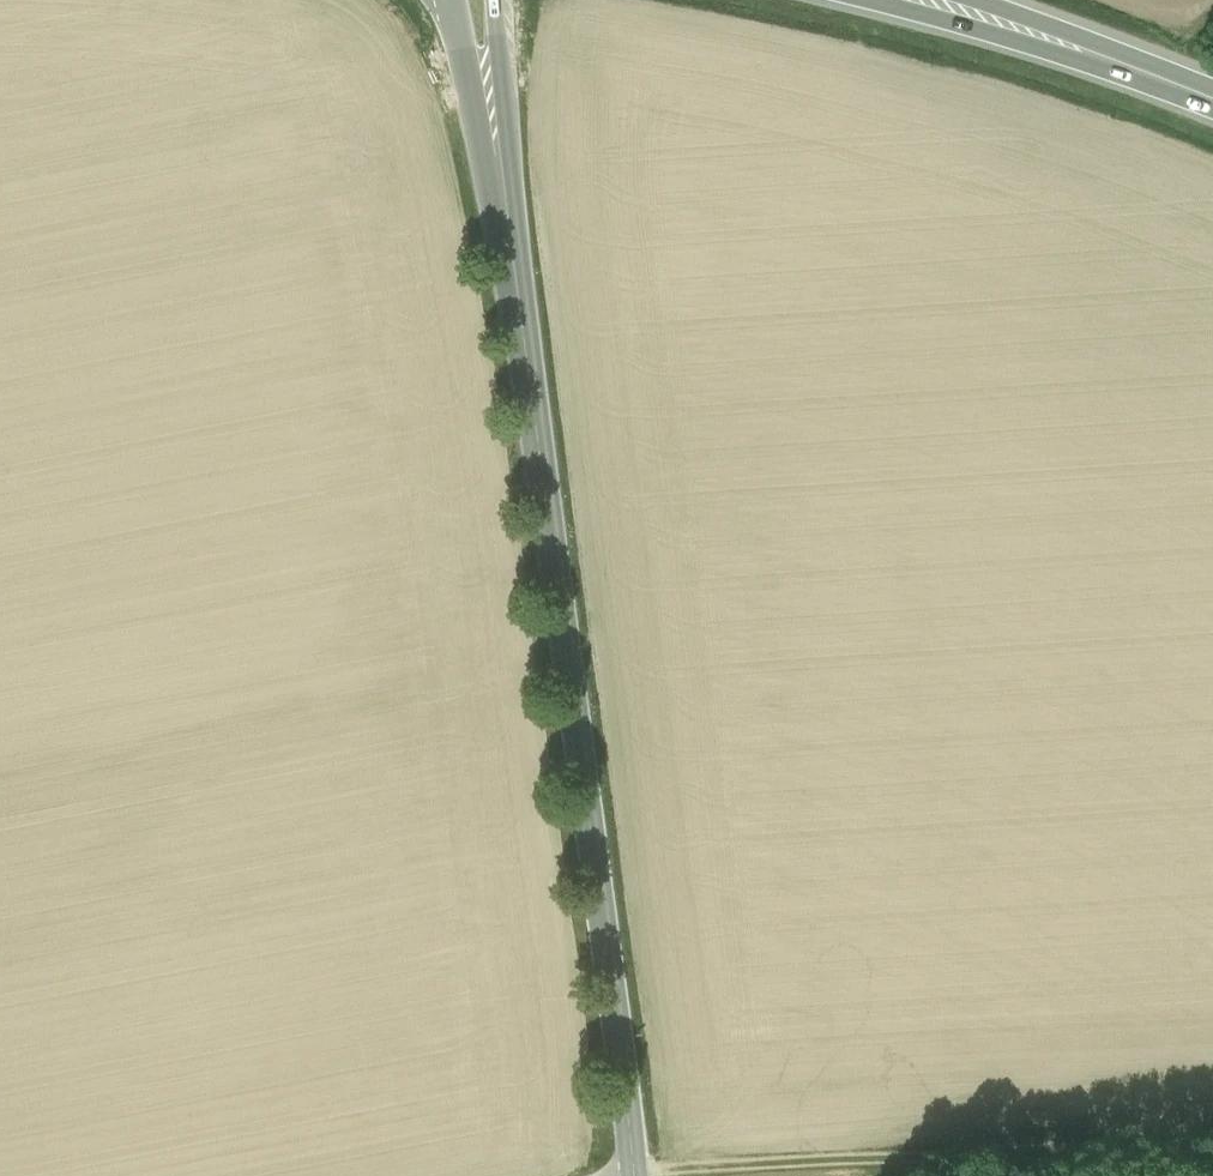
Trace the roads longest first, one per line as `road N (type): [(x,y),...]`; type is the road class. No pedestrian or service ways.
road 1 (tertiary): [(636,1175),(473,0)]
road 2 (track): [(636,1175),(1212,1140)]
road 3 (secondary): [(928,0),(1212,98)]

